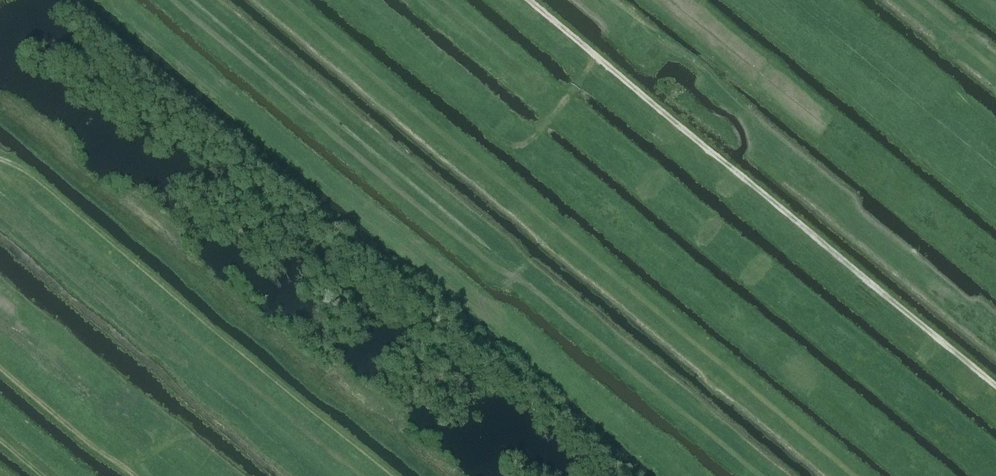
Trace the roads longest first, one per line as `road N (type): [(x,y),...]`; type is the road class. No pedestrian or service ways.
road 1 (track): [(995,387),(529,0)]
road 2 (track): [(393,475),(42,186),(0,163)]

